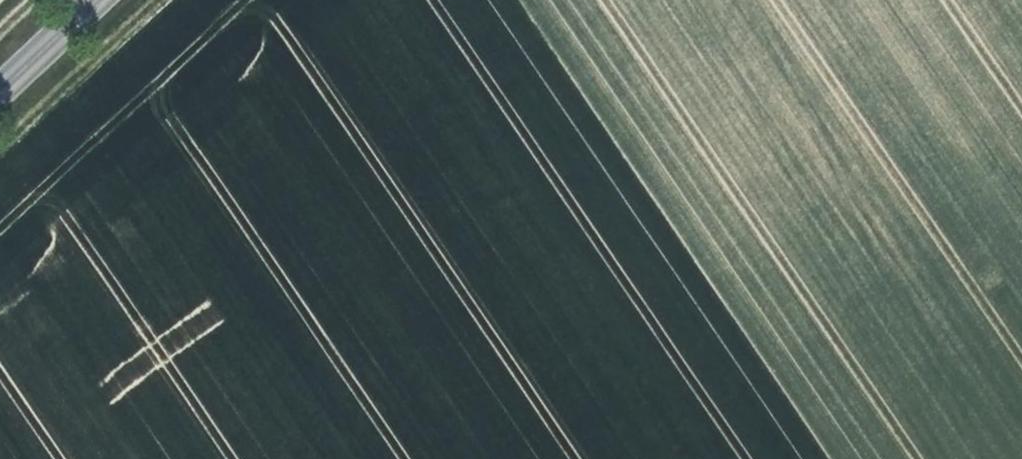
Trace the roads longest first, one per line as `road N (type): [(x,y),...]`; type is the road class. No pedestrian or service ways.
road 1 (secondary): [(0,101),(106,0)]

